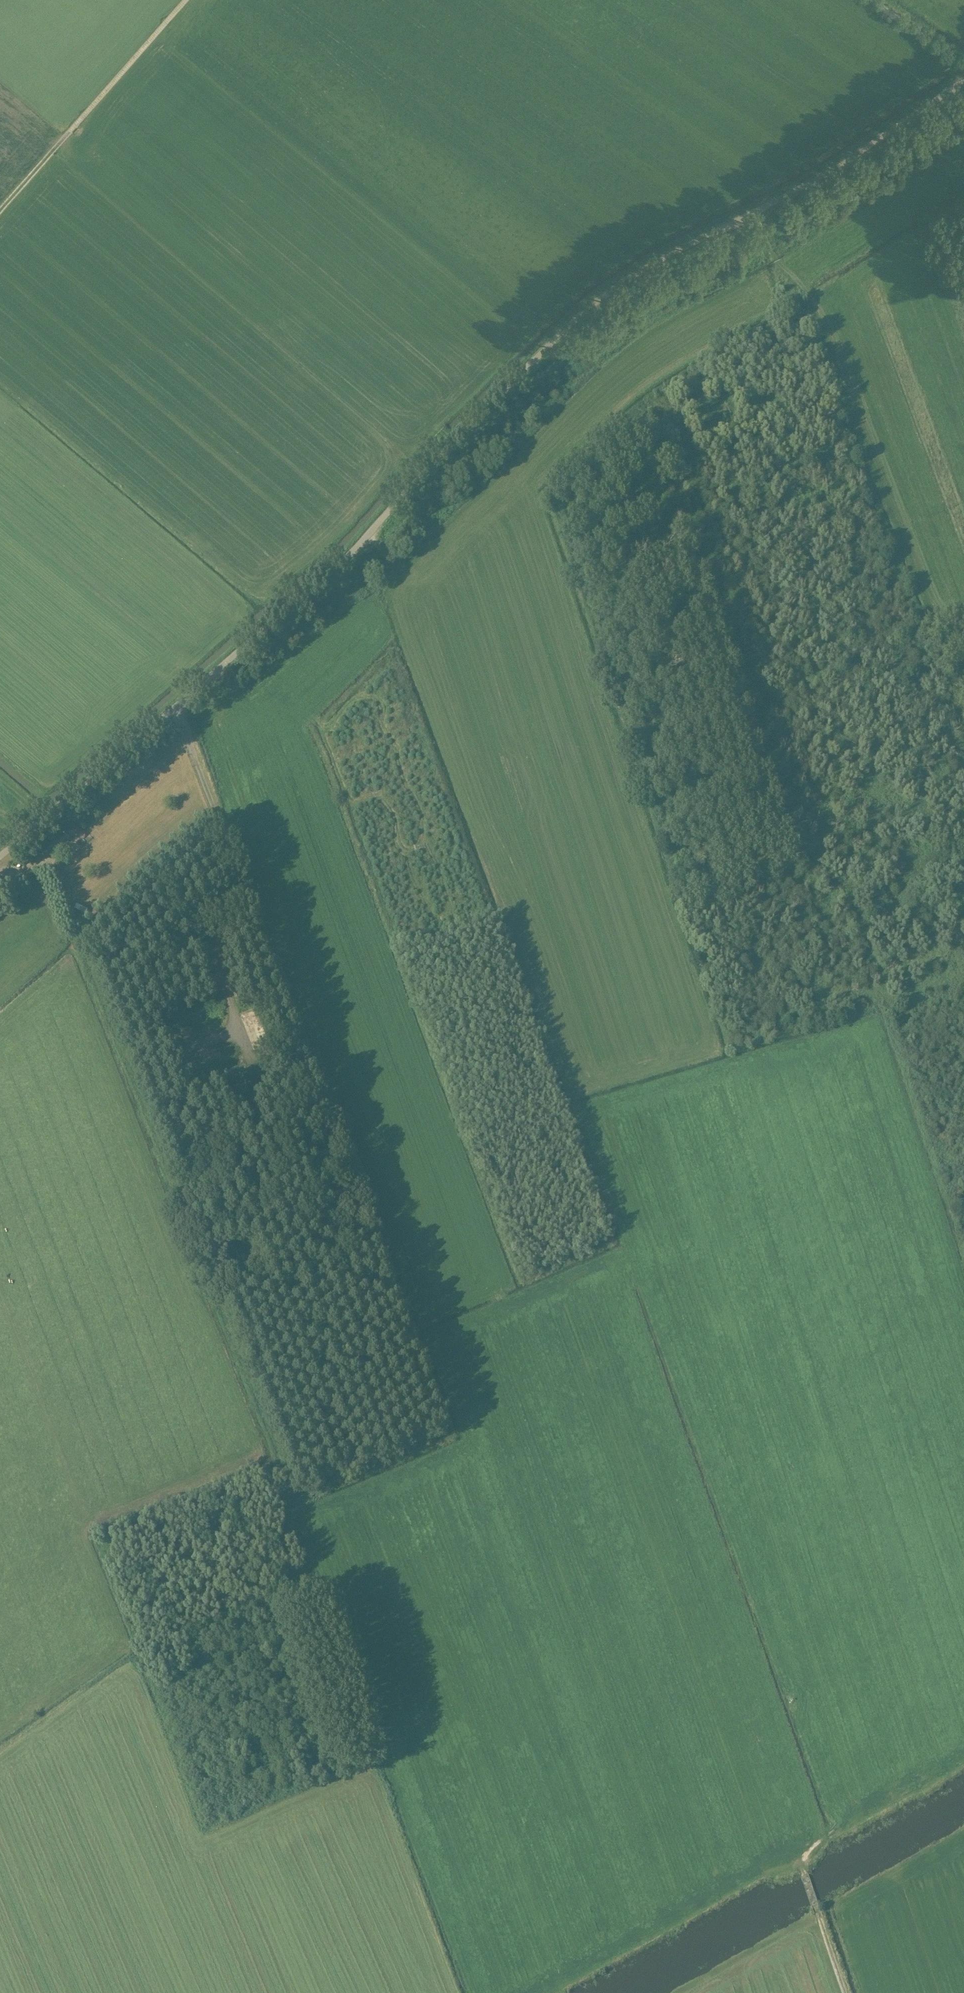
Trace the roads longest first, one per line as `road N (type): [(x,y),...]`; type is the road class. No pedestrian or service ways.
road 1 (unclassified): [(0,859),(341,566),(584,302),(634,268),(756,212),(963,79)]
road 2 (track): [(963,683),(822,321),(756,212)]
road 3 (track): [(246,891),(177,709)]
road 4 (track): [(845,1992),(803,1872)]

